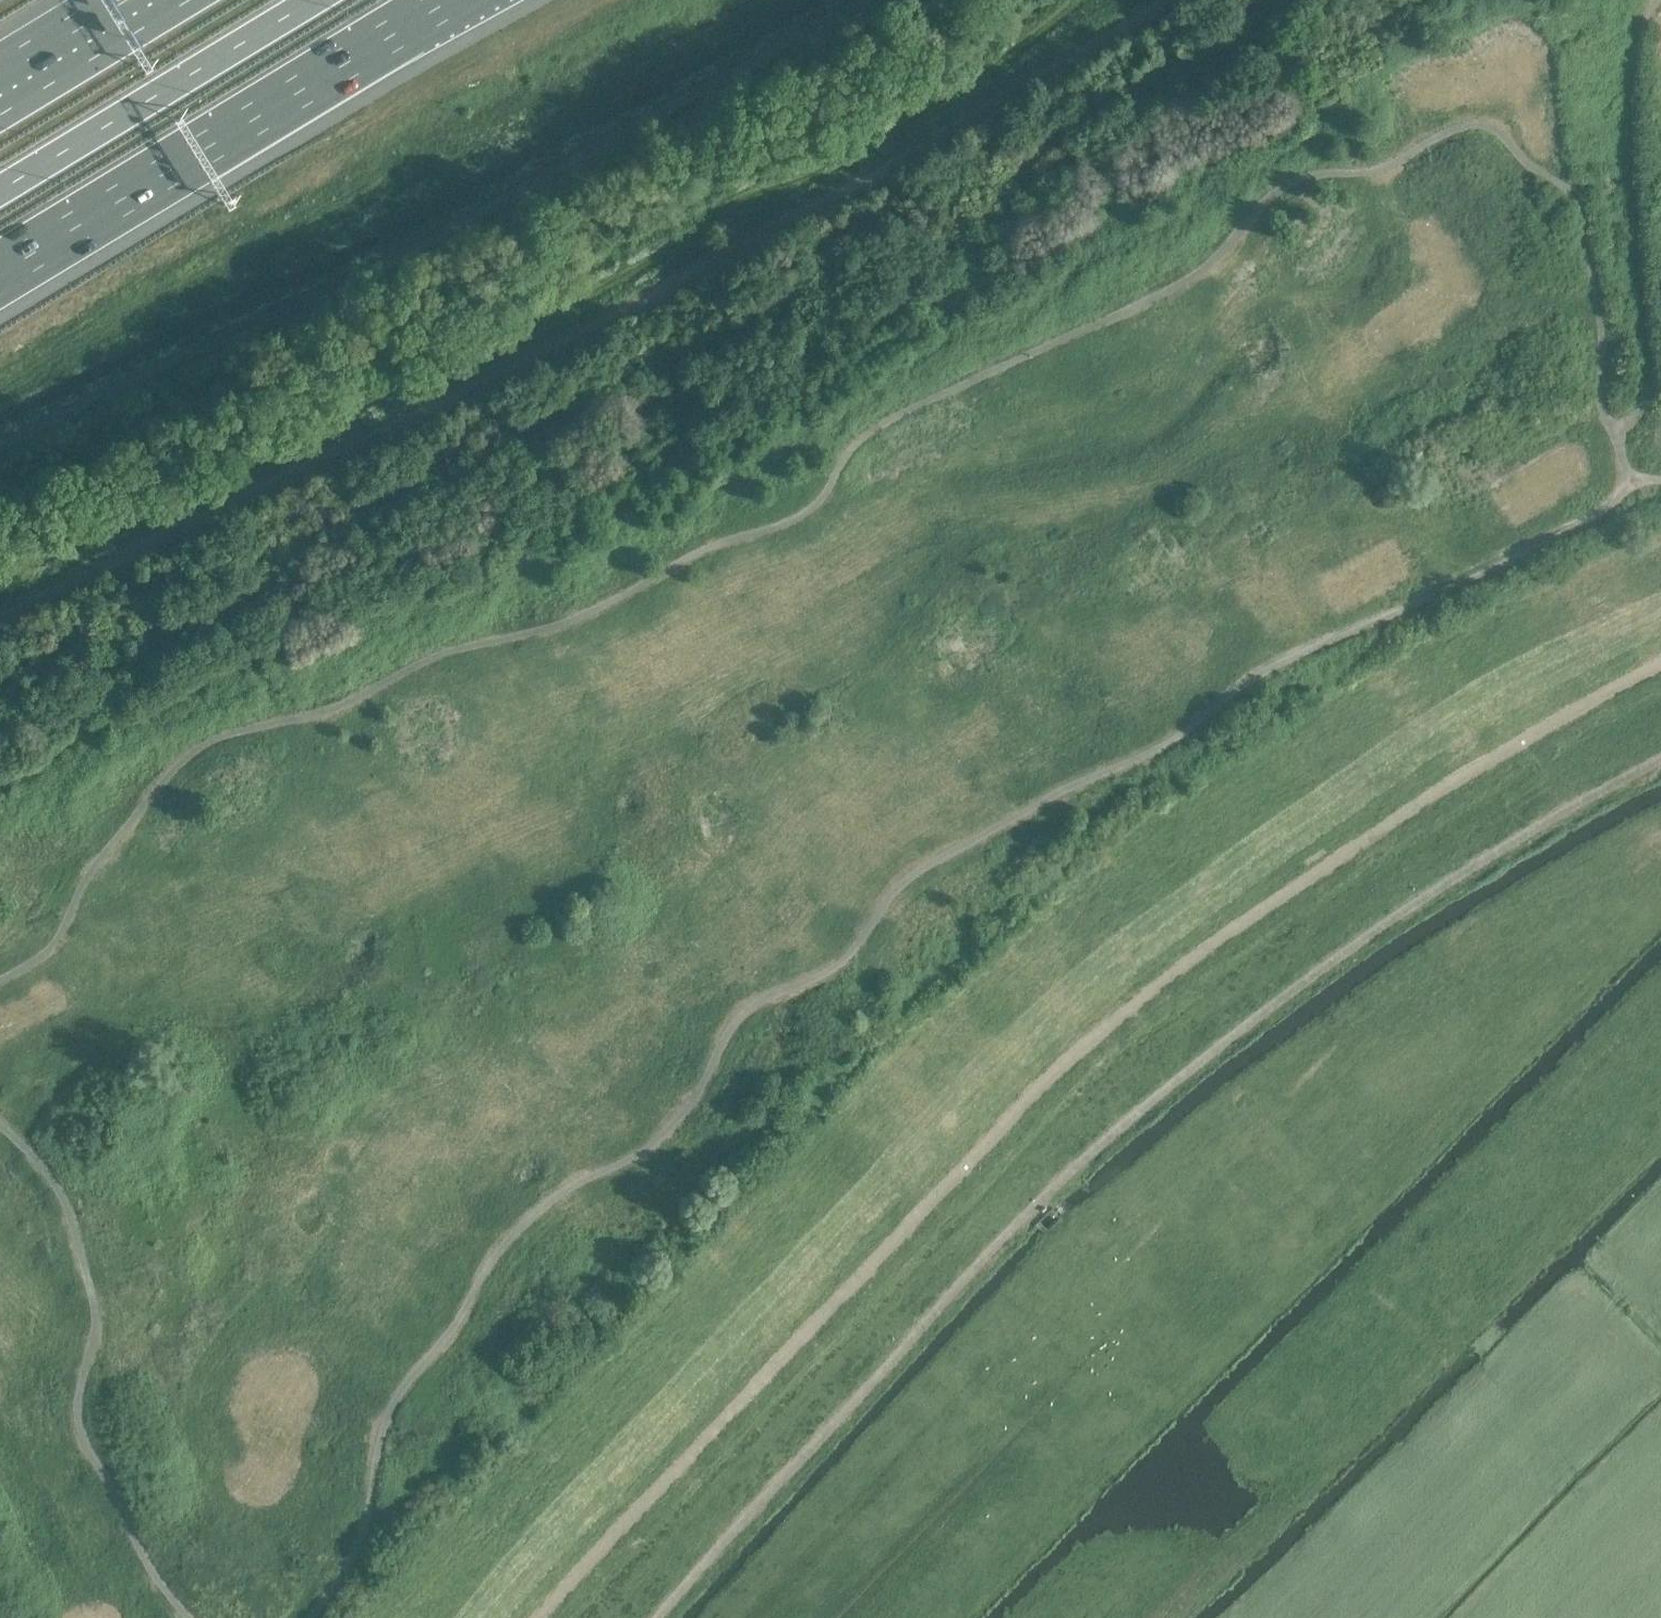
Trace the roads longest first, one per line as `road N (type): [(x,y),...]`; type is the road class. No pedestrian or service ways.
road 1 (track): [(1071,0),(974,77),(811,173),(738,194),(676,241),(583,294),(149,512),(0,573)]
road 2 (motorway): [(0,275),(454,0)]
road 3 (motorway): [(0,190),(312,0)]
road 4 (motorway): [(148,0),(0,90)]
road 5 (track): [(627,270),(571,154)]

